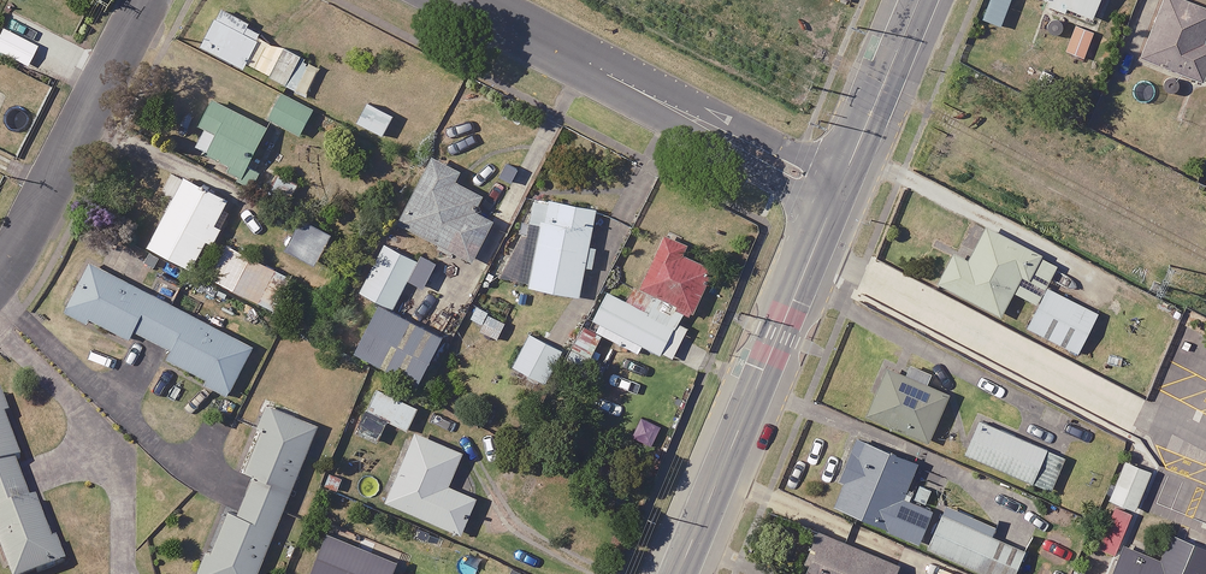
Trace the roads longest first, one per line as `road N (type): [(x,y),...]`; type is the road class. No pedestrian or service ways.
road 1 (residential): [(836,197),(461,0)]
road 2 (secondary): [(836,197),(679,573)]
road 3 (residential): [(147,0),(0,272)]
road 4 (secondary): [(920,0),(836,197)]

